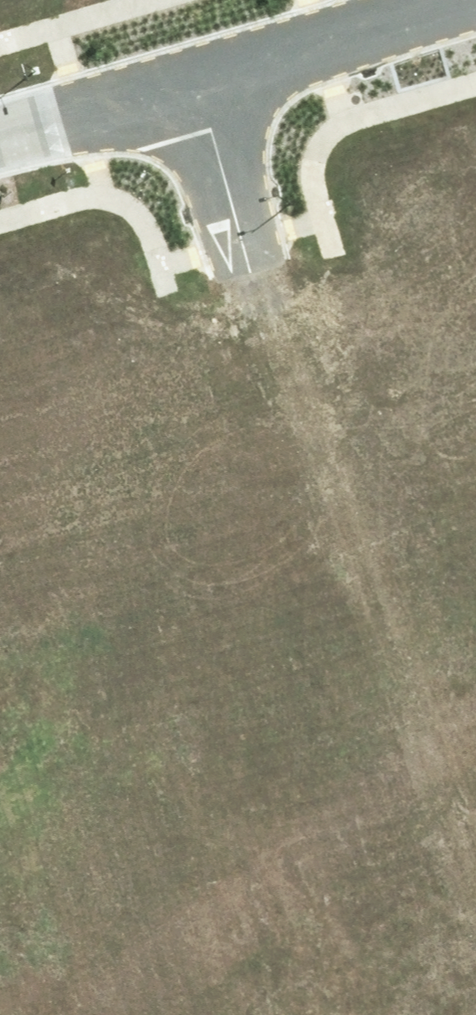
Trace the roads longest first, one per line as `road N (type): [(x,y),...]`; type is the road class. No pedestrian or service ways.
road 1 (residential): [(195,64),(357,592)]
road 2 (residential): [(357,592),(475,950)]
road 3 (residential): [(0,688),(357,592)]
road 4 (residential): [(195,64),(422,0)]
road 5 (residential): [(0,120),(195,64)]

